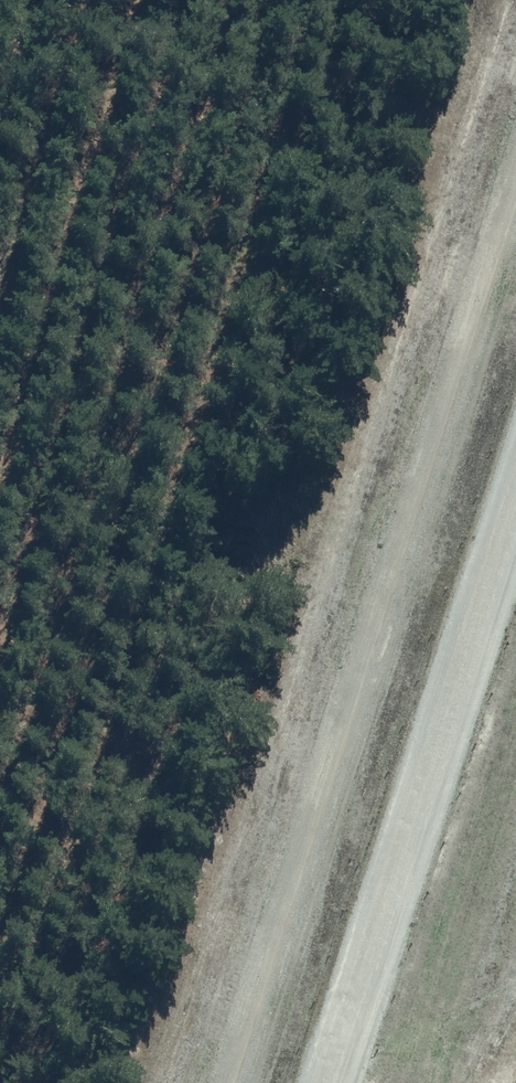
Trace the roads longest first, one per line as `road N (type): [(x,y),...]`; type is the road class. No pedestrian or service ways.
road 1 (track): [(228,1082),(515,187)]
road 2 (unclassified): [(317,1082),(515,463)]

